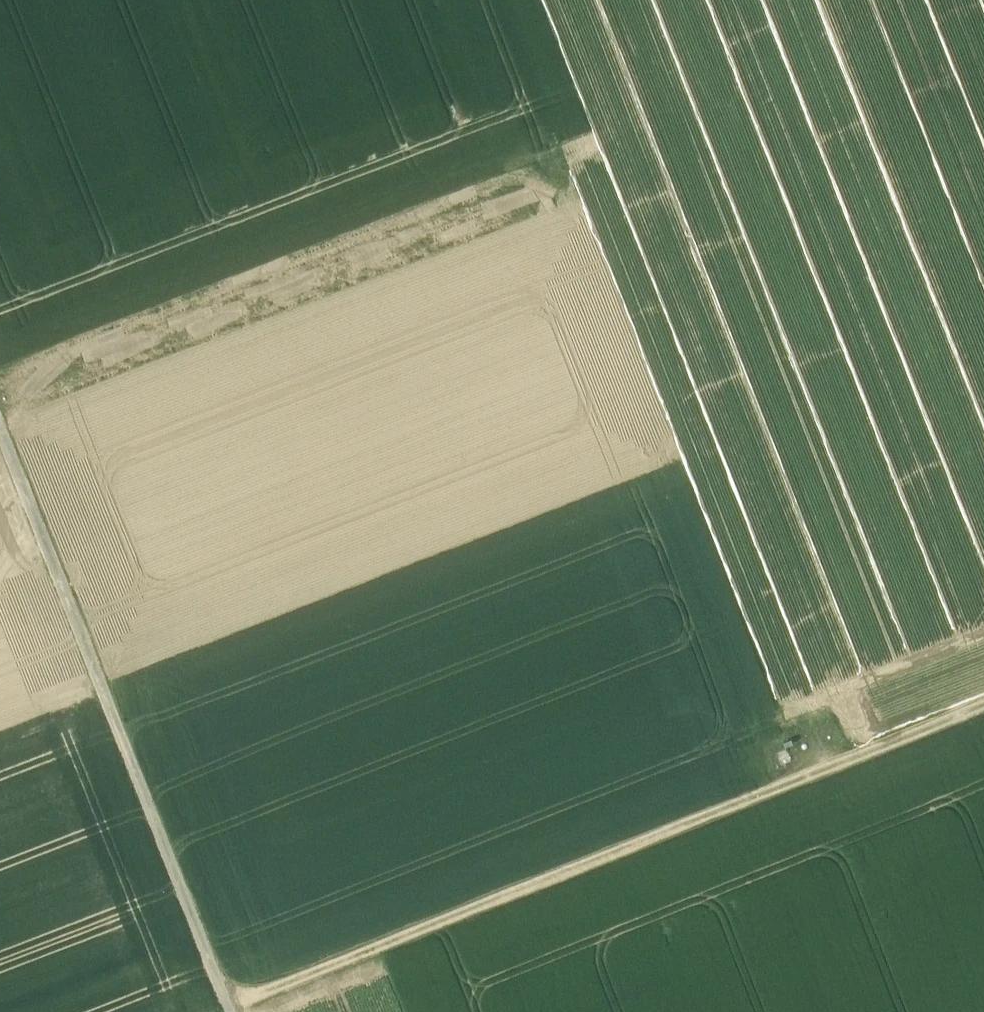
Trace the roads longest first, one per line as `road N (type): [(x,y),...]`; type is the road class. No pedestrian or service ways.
road 1 (track): [(229,1004),(983,705)]
road 2 (track): [(0,426),(232,1011)]

